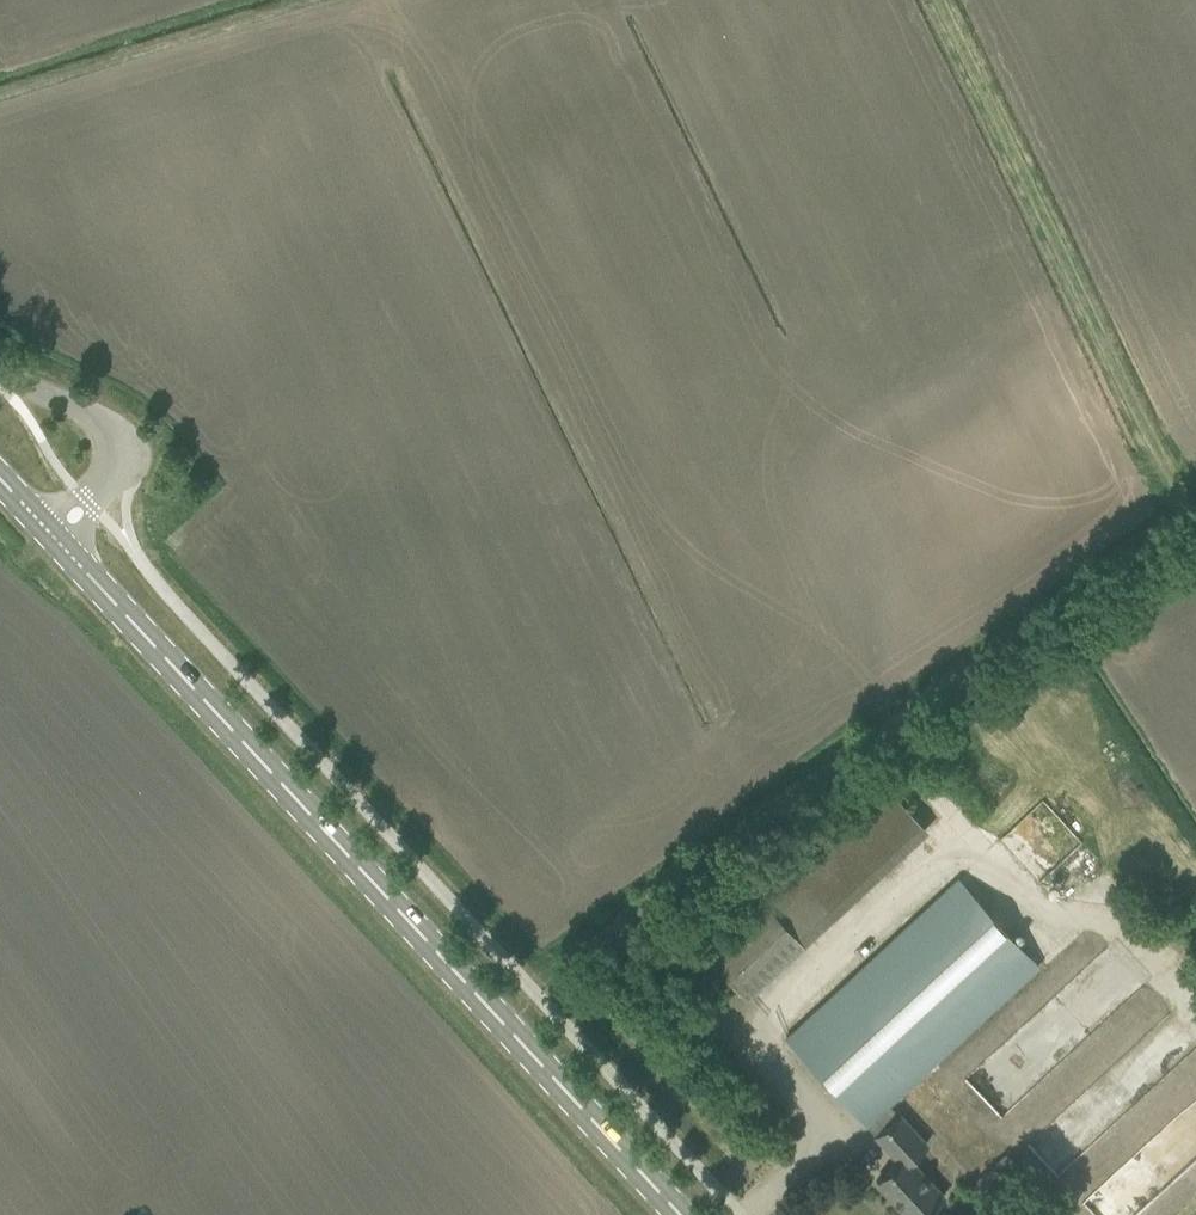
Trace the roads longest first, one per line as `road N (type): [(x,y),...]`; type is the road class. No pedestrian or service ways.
road 1 (primary): [(680,1214),(53,536)]
road 2 (track): [(1195,522),(1191,526),(944,0)]
road 3 (unclassified): [(53,536),(118,471),(120,456),(93,417),(0,366)]

